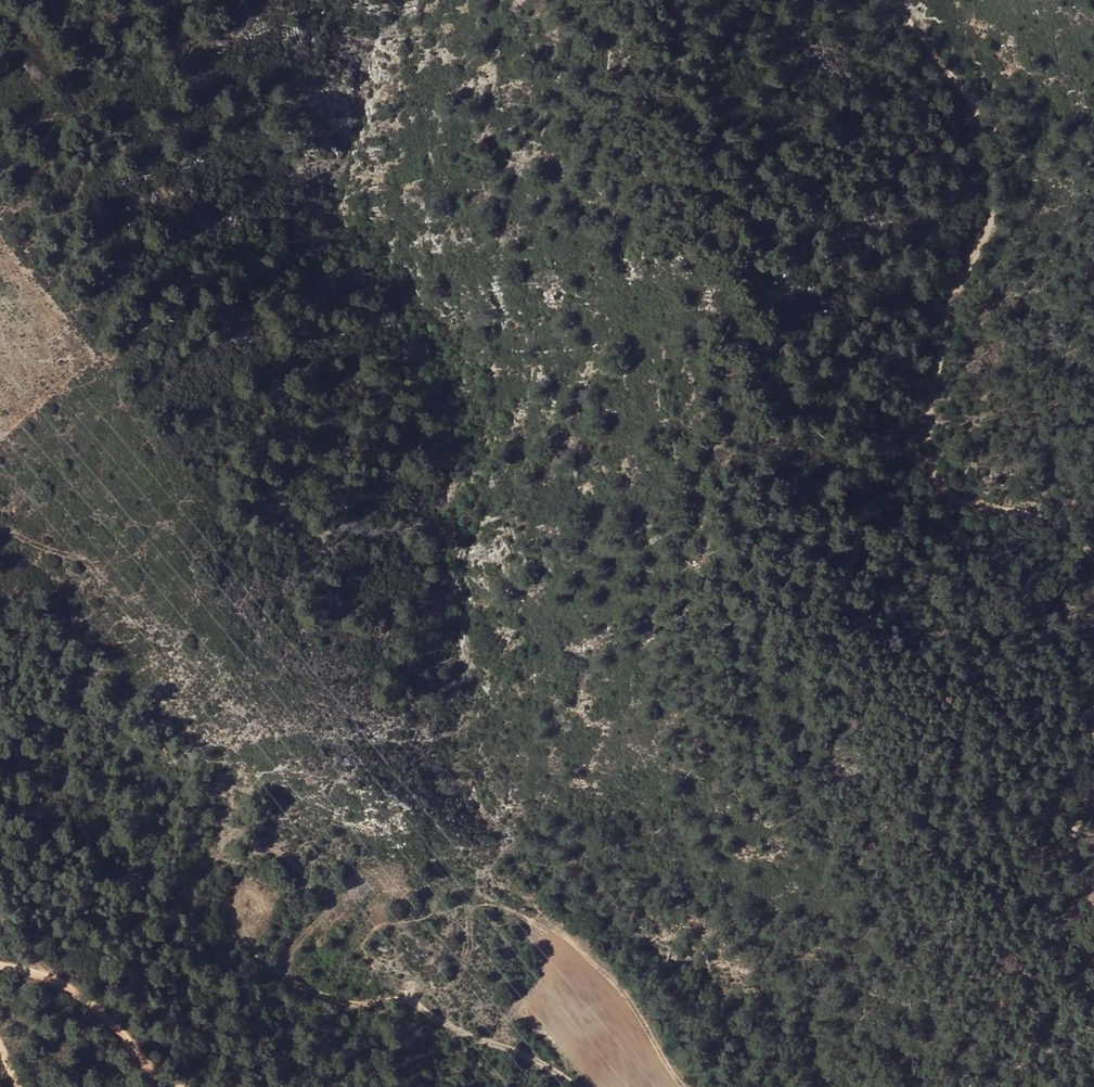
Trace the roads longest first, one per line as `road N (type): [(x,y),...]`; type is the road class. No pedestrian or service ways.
road 1 (track): [(888,0),(961,89),(982,129),(990,205),(981,246),(947,307),(927,427),(928,465),(945,492),(974,507),(1060,527),(1093,561)]
road 2 (track): [(251,961),(319,995),(363,1006),(403,1000),(578,1086)]
road 3 (track): [(177,1086),(151,1068),(123,1028),(79,997),(0,966)]
road 4 (track): [(1093,734),(1076,871),(1093,903)]

